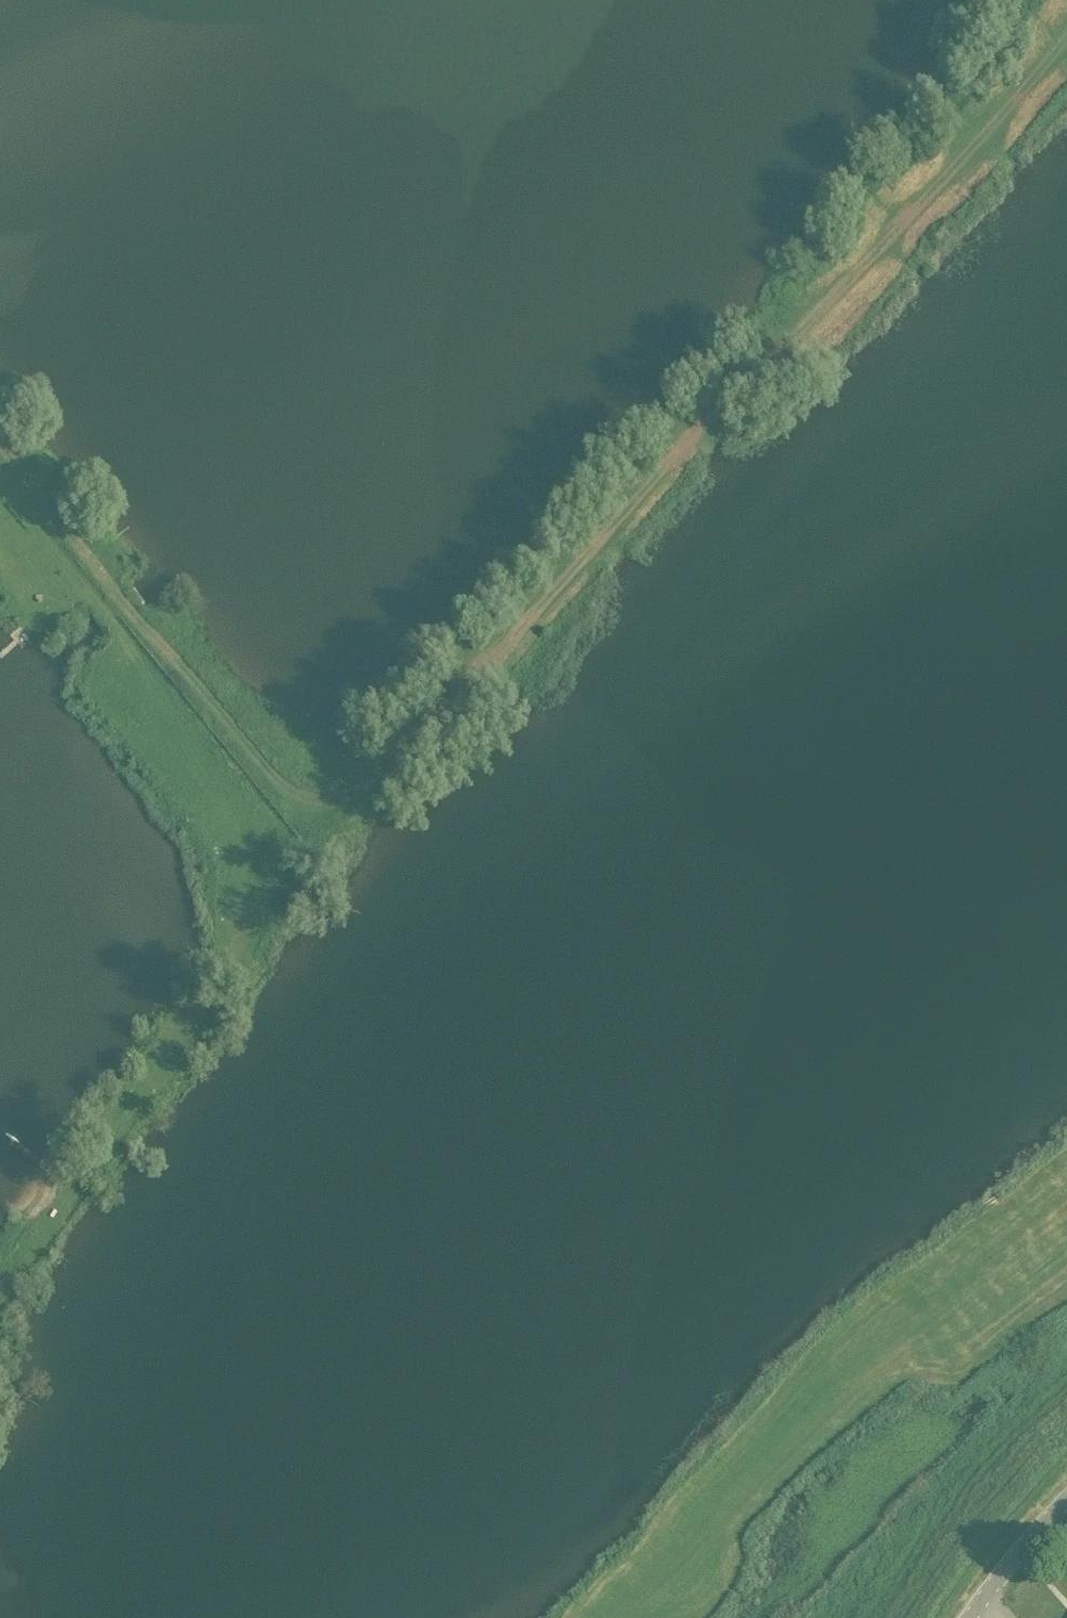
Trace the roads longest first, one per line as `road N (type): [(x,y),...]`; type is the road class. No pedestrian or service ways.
road 1 (tertiary): [(967,1617),(1066,1499)]

